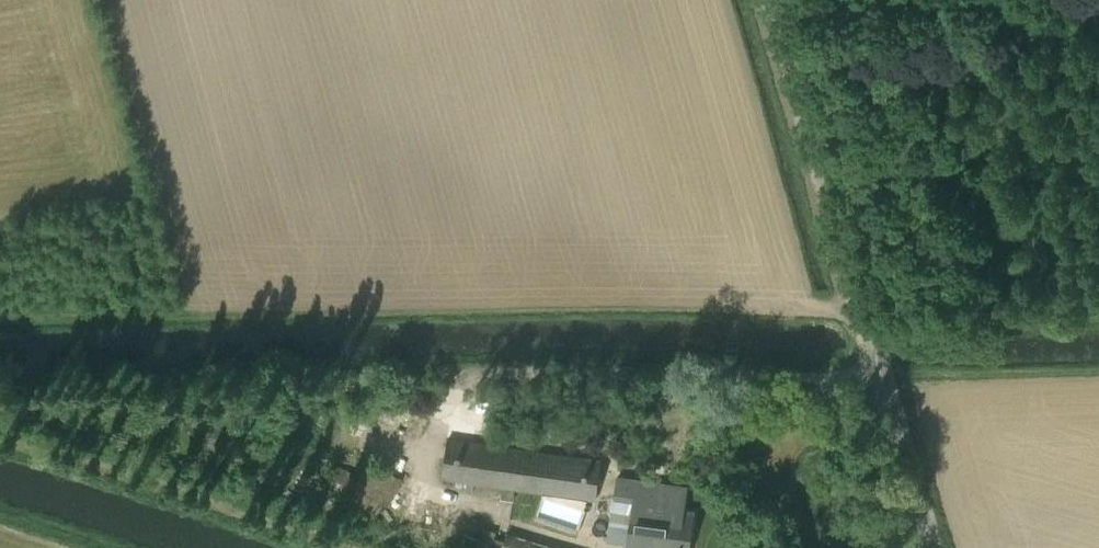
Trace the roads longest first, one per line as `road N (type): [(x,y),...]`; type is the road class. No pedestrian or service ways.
road 1 (tertiary): [(933,547),(778,0)]
road 2 (track): [(795,57),(1098,24)]

